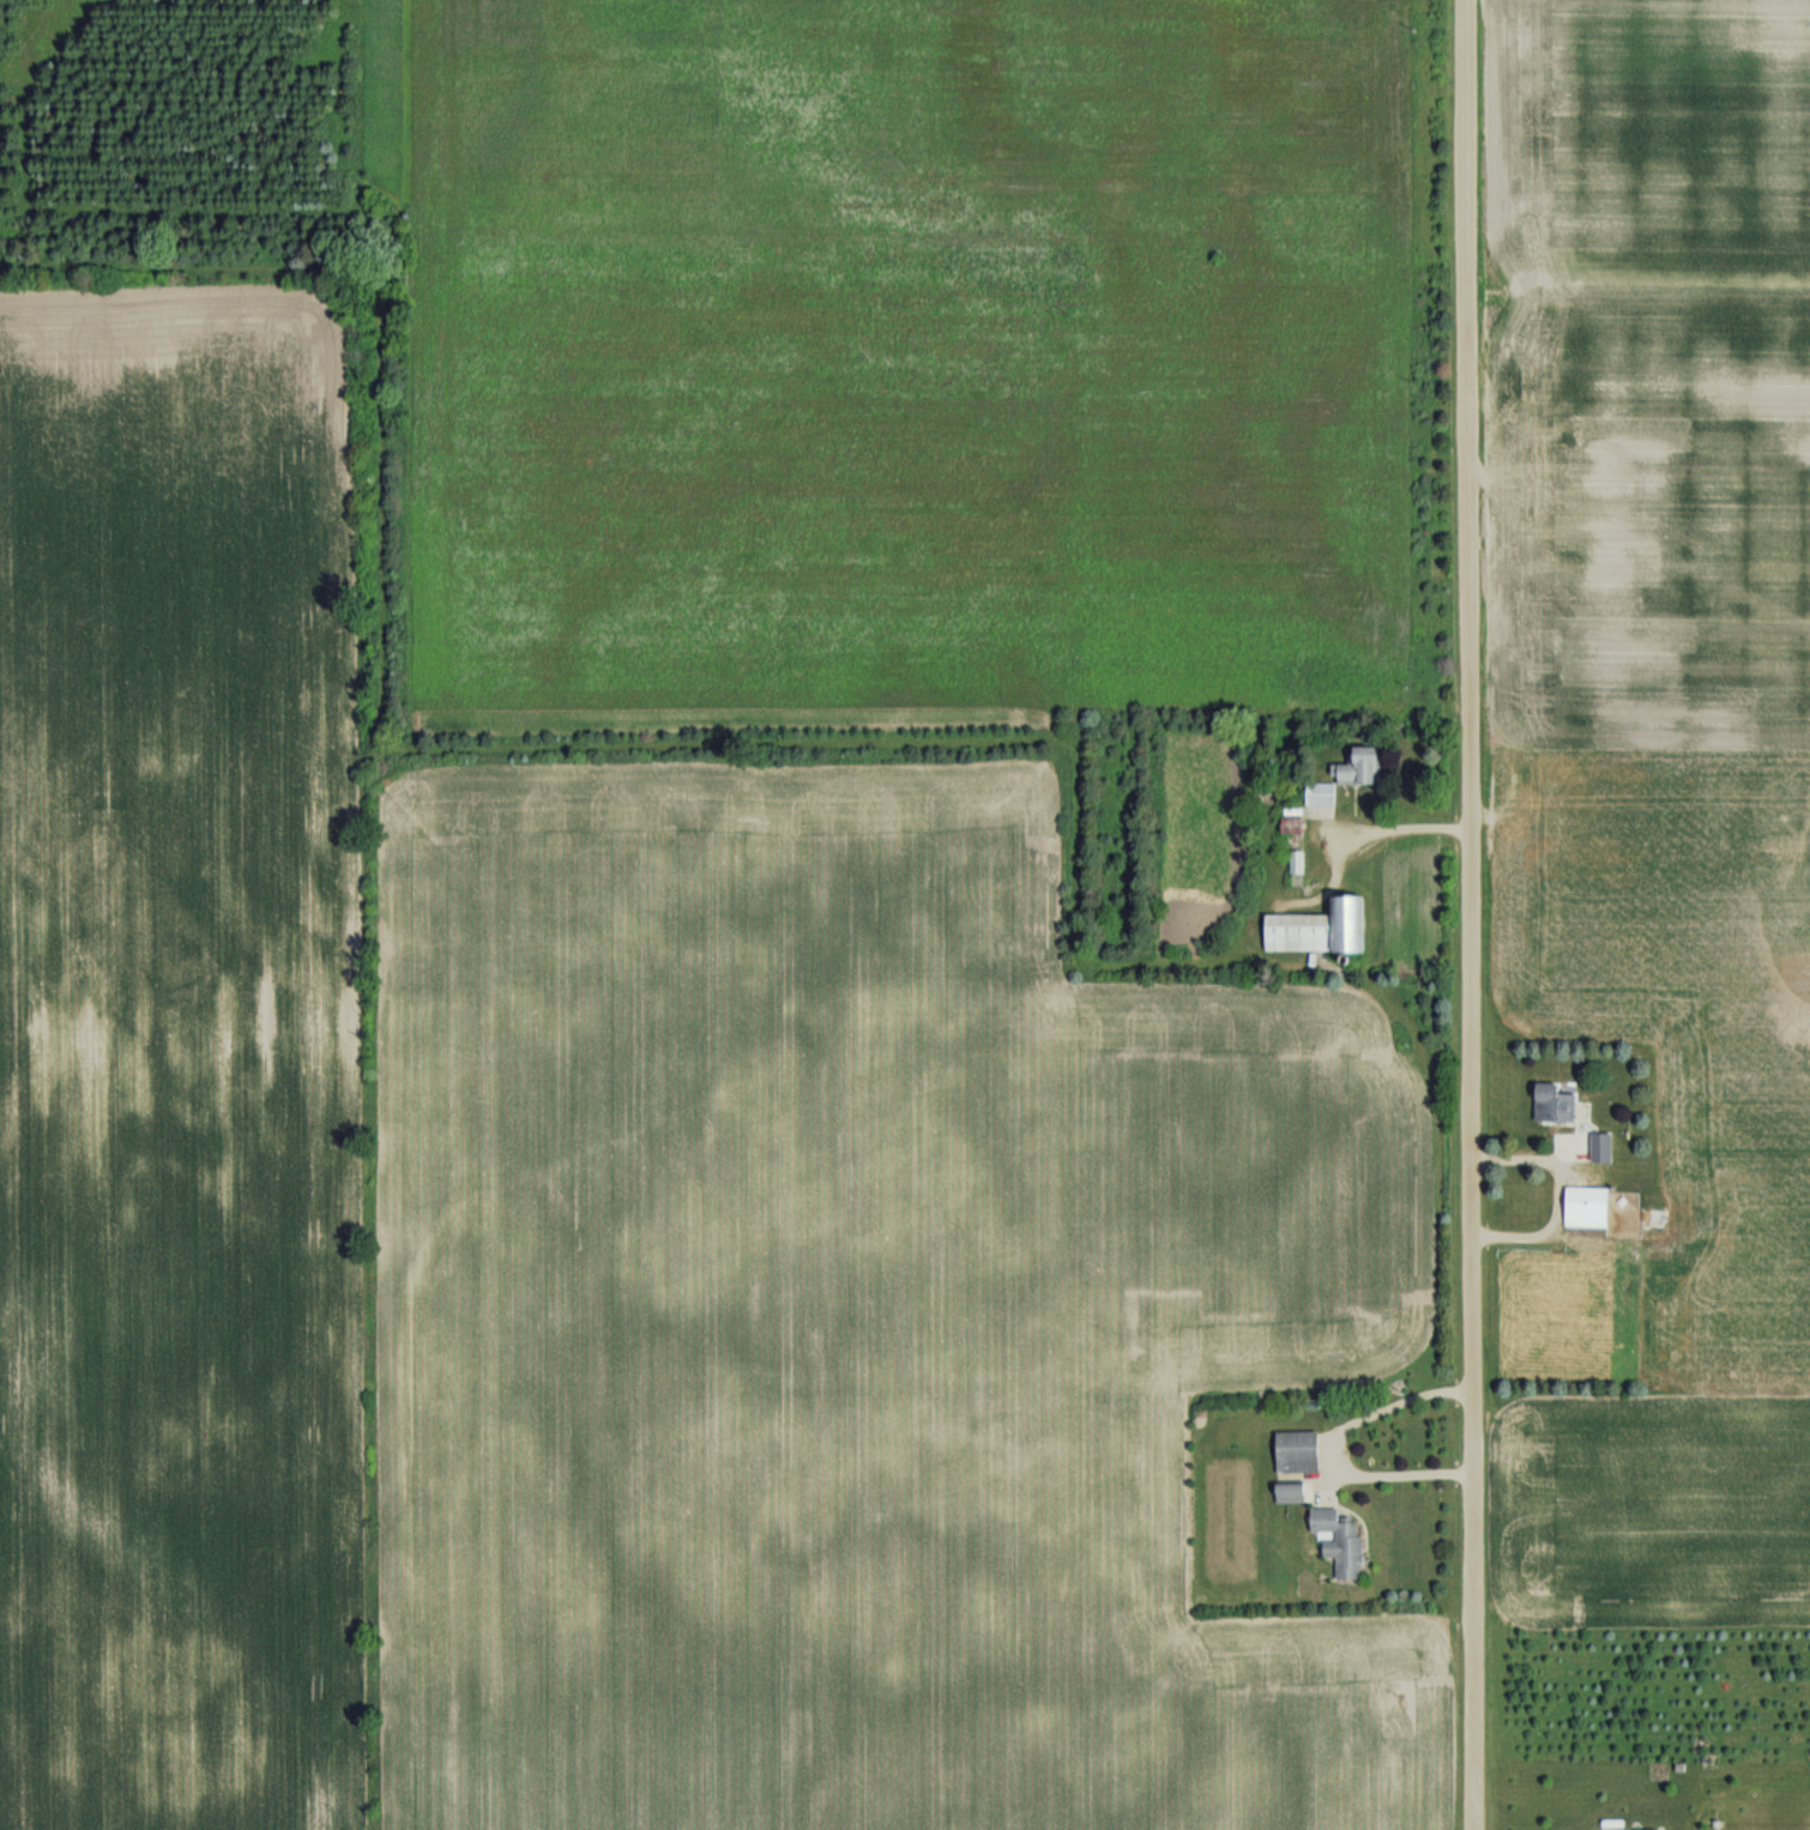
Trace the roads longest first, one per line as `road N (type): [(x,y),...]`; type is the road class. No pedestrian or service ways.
road 1 (residential): [(1478,1829),(1470,0)]

